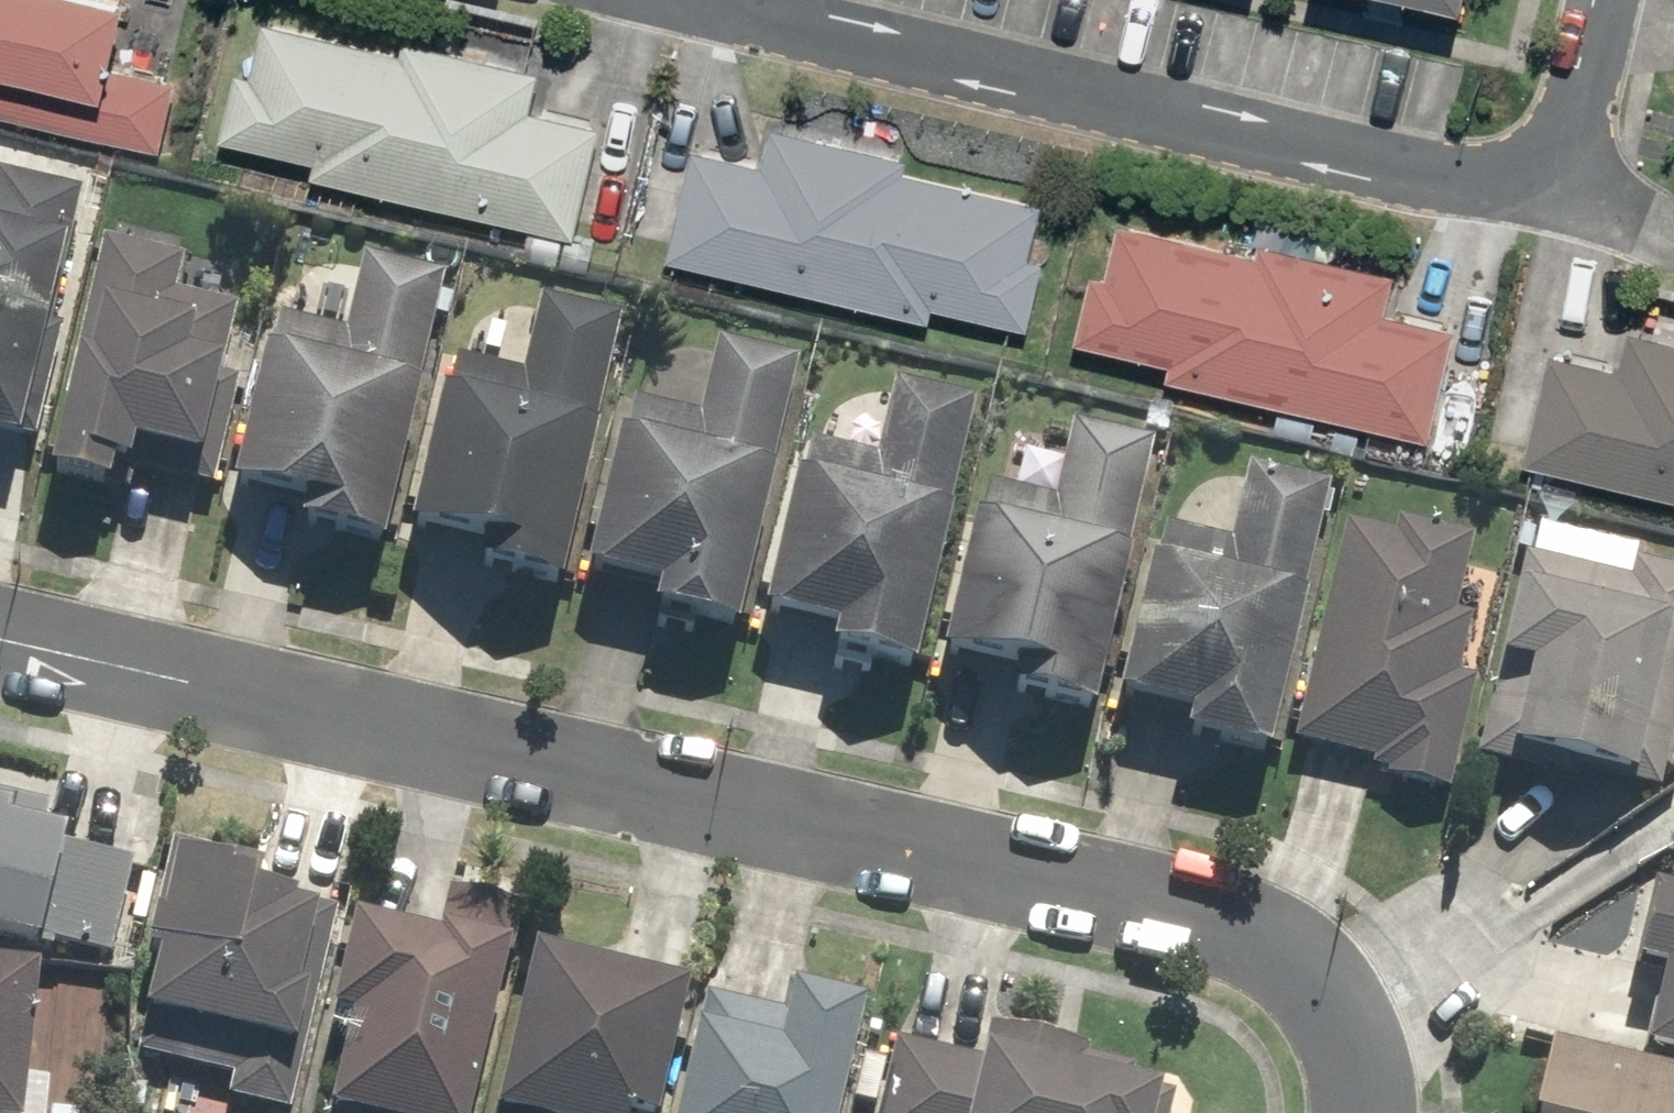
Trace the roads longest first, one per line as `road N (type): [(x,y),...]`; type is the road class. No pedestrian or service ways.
road 1 (residential): [(0,641),(1206,912),(1270,937),(1332,994),(1373,1094),(1368,1112)]
road 2 (residential): [(1604,0),(1568,159),(1511,190),(1101,98)]
road 3 (residential): [(716,0),(770,24),(1101,98)]

